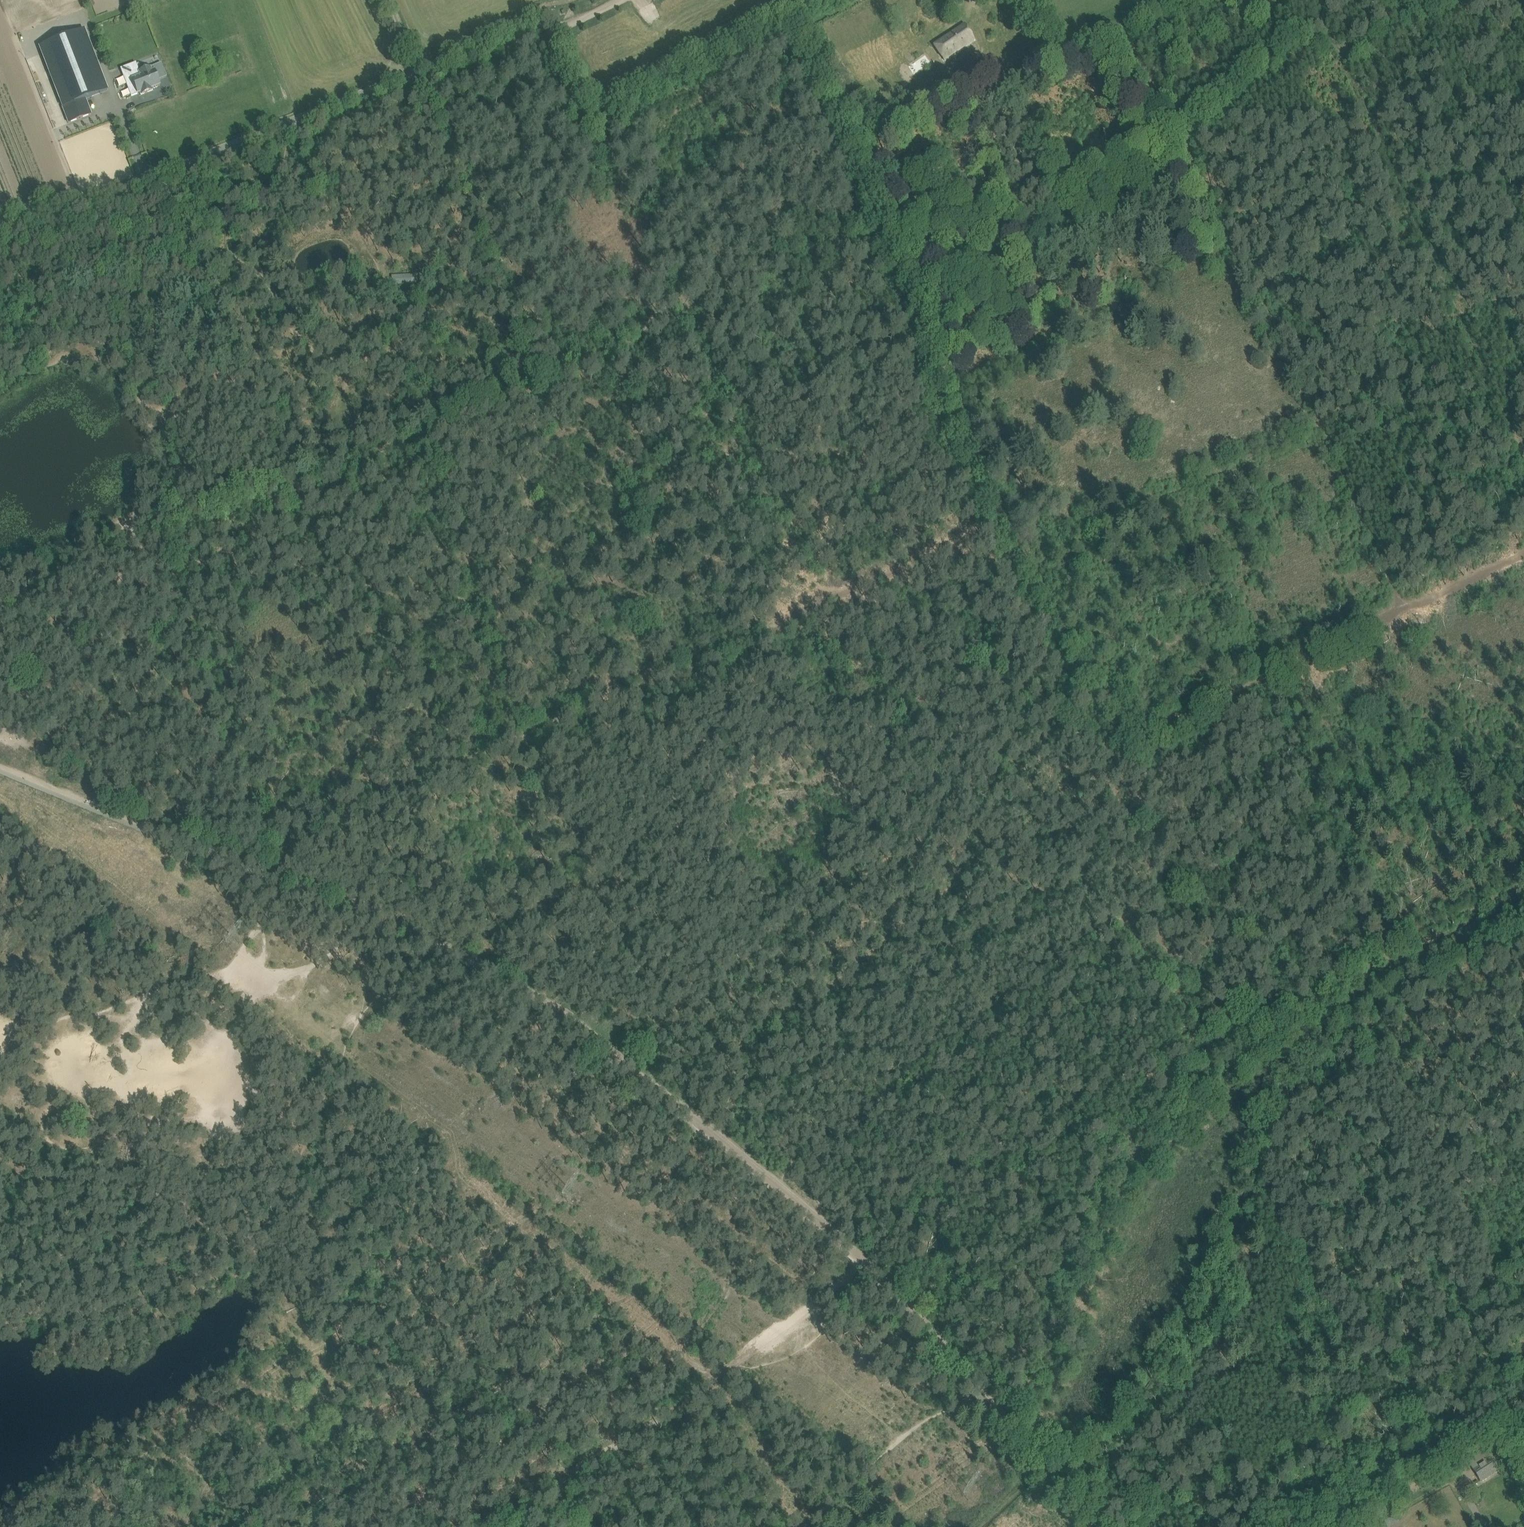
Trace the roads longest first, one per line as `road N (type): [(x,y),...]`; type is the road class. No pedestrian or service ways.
road 1 (track): [(0,764),(400,920),(521,981),(646,1077),(865,1269)]
road 2 (unclassified): [(0,237),(538,20),(556,28),(590,96),(609,102),(813,0)]
road 3 (track): [(512,1526),(859,1273)]
road 4 (track): [(1109,1526),(865,1269)]

